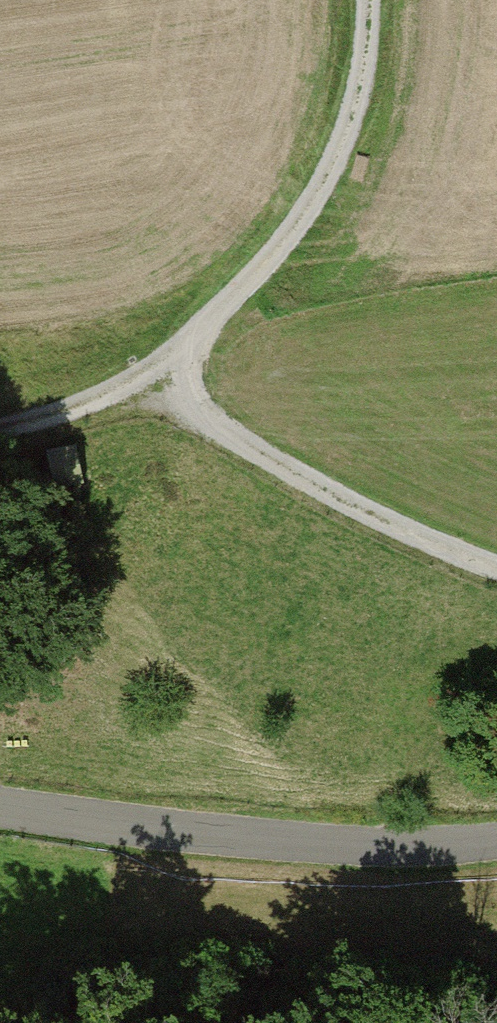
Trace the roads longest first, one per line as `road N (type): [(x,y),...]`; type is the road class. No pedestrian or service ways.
road 1 (track): [(368,0),(367,51),(334,170),(253,279),(172,361),(73,412),(0,429)]
road 2 (unclassified): [(0,804),(275,841),(408,847),(496,839)]
road 3 (track): [(172,361),(197,414),(256,454),(423,542),(496,569)]

